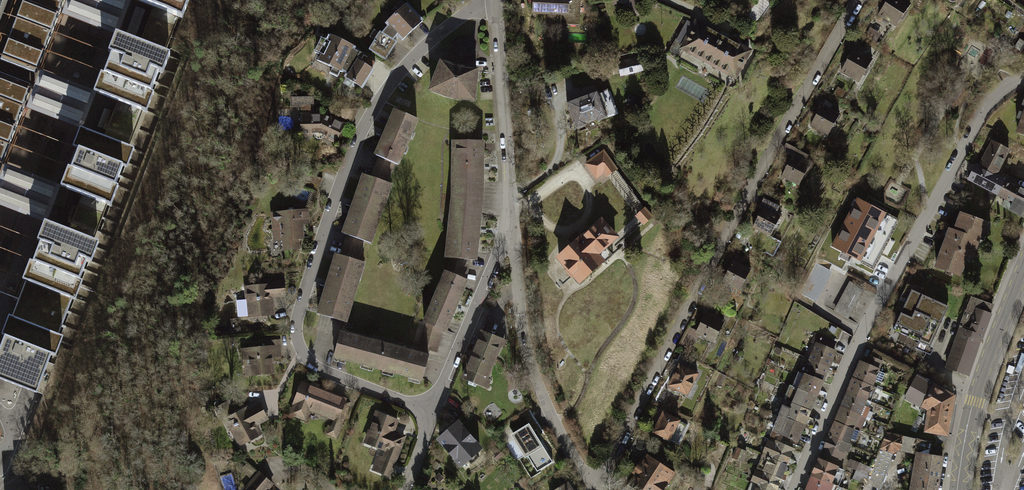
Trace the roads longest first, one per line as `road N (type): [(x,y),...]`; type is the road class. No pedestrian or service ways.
road 1 (trunk): [(554,489),(880,218),(1023,65)]
road 2 (residential): [(487,0),(431,39),(380,94),(299,320),(298,344),(321,372),(434,410)]
road 3 (residential): [(590,484),(863,0)]
road 4 (residential): [(1023,81),(992,103),(930,209),(866,325),(794,489)]
road 5 (residential): [(513,220),(526,366),(590,484)]
road 6 (tertiary): [(958,489),(975,401),(1023,264)]
road 7 (residential): [(513,220),(498,0)]
road 8 (residential): [(513,220),(434,410)]

